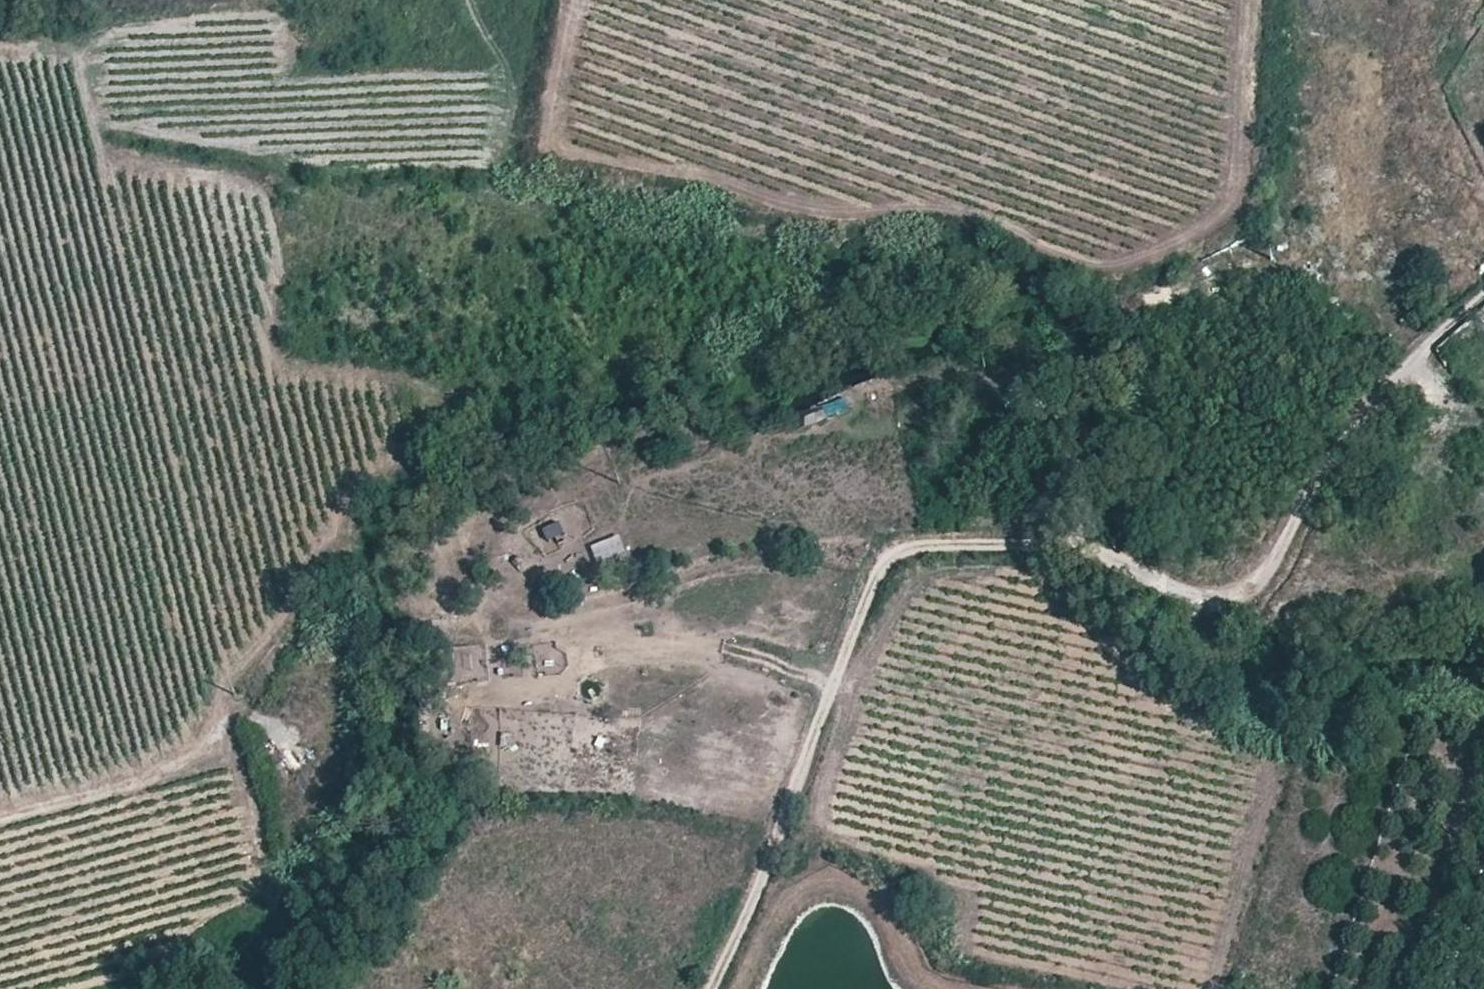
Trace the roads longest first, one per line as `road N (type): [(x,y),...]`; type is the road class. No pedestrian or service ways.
road 1 (track): [(708,988),(895,548),(1048,539),(1215,591),(1250,580),(1370,403),(1483,294)]
road 2 (track): [(0,816),(159,769),(205,741),(294,634)]

